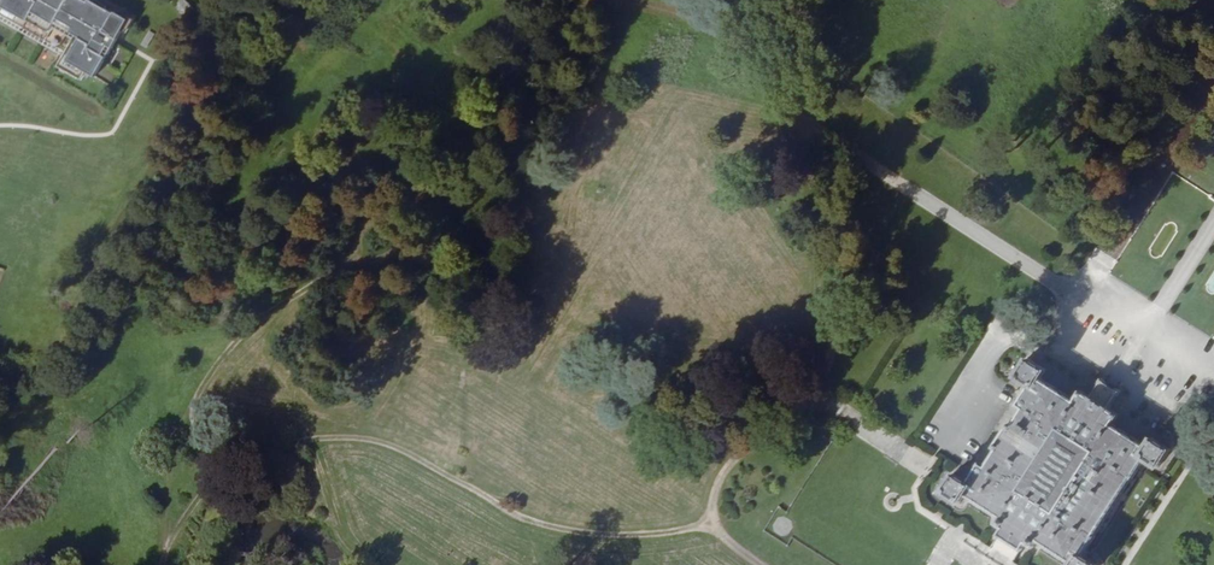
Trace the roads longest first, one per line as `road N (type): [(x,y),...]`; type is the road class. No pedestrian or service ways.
road 1 (track): [(181,564),(230,480),(273,444),(349,435),(388,442),(532,521),(582,534),(711,523)]
road 2 (track): [(342,256),(230,348),(193,400),(175,465),(171,564)]
road 3 (track): [(827,129),(695,19),(615,0)]

